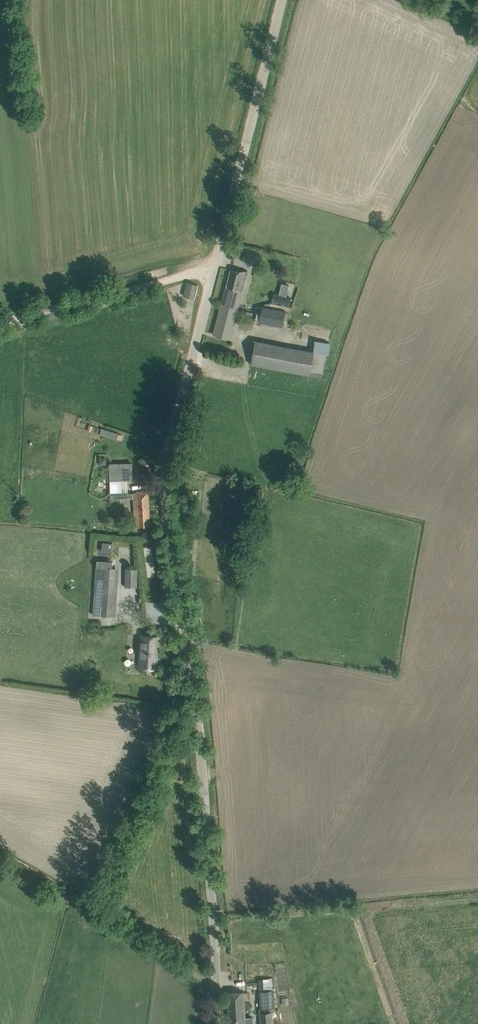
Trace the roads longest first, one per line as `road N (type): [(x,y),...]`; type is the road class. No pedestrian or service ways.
road 1 (unclassified): [(216,1023),(205,800),(166,482),(282,0)]
road 2 (track): [(0,860),(216,986)]
road 3 (track): [(0,322),(215,267)]

